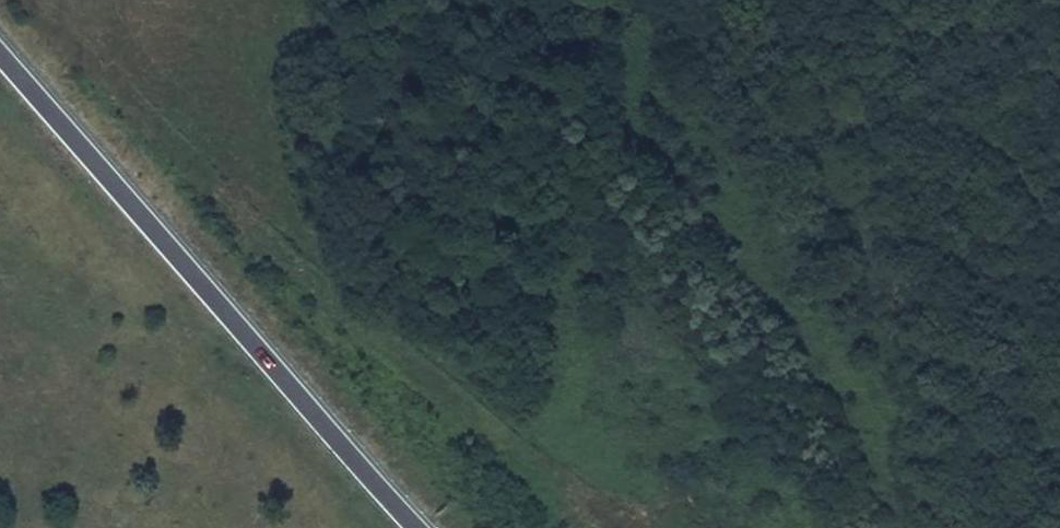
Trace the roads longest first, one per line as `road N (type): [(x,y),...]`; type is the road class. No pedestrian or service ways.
road 1 (trunk): [(413,527),(0,53)]

